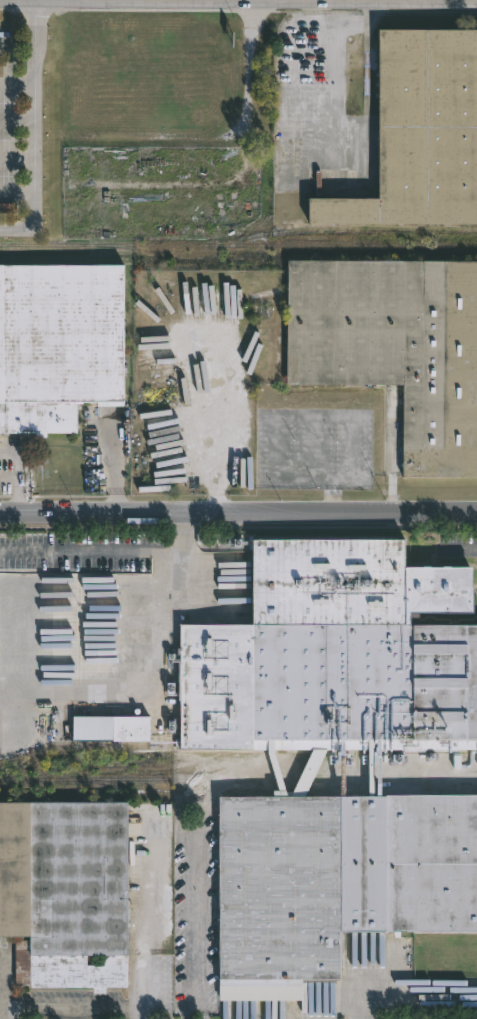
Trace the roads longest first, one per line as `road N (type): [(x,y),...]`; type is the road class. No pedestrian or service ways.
road 1 (secondary): [(0,1),(476,3)]
road 2 (tertiary): [(476,514),(0,515)]

